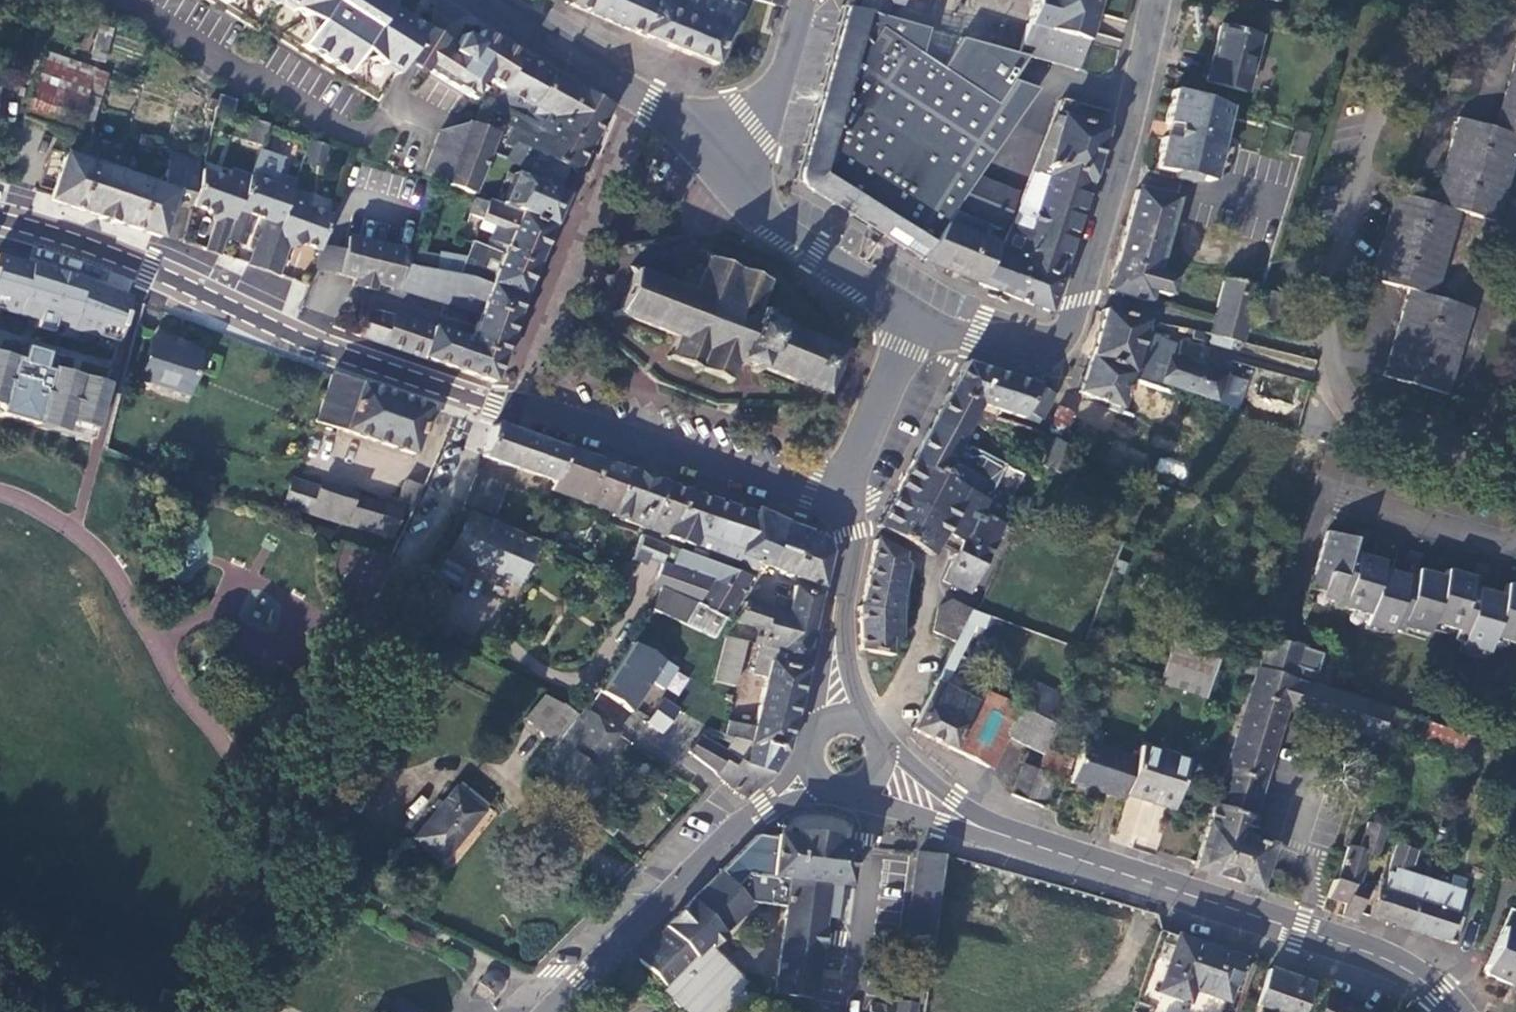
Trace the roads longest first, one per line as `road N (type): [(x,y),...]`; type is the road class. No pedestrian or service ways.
road 1 (tertiary): [(0,221),(163,273),(493,403),(839,508)]
road 2 (residential): [(1515,24),(1492,30),(1416,79),(1372,145),(1343,248),(1333,359),(1370,431),(1515,473)]
road 3 (residential): [(1456,1011),(1387,958),(997,836)]
road 4 (residential): [(997,836),(1126,421)]
road 5 (residential): [(1126,421),(1515,529)]
road 6 (tertiary): [(1058,344),(1078,306),(1159,0)]
road 7 (residential): [(545,1011),(767,806),(809,779)]
road 8 (tertiary): [(721,163),(632,90),(481,0)]
road 9 (tertiary): [(922,332),(721,163)]
road 10 (residential): [(830,715),(855,536),(839,508)]
road 11 (tertiary): [(839,508),(922,332)]
road 12 (residential): [(721,163),(759,130),(802,0)]
road 13 (residential): [(1515,538),(1504,545),(1336,499)]
road 14 (residential): [(976,828),(938,996)]
road 15 (tertiary): [(922,332),(1017,359),(1058,344)]

